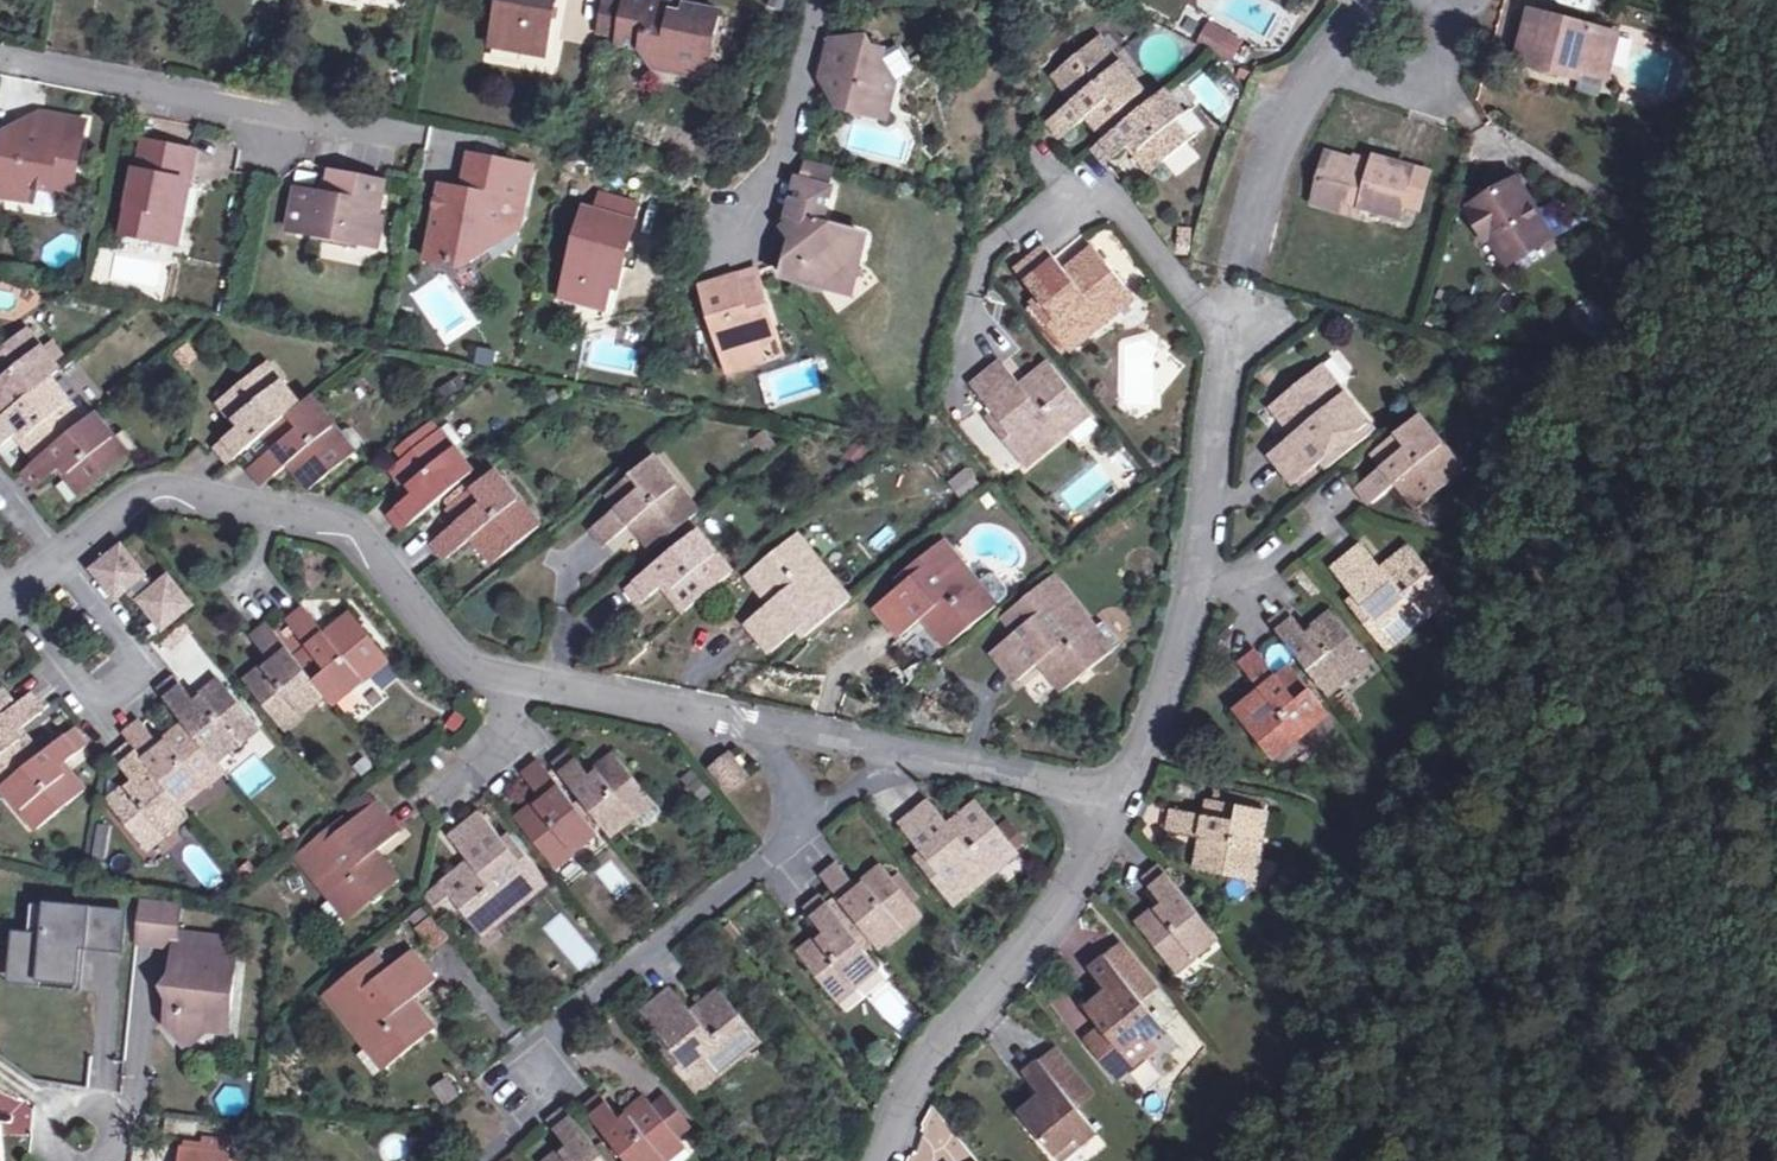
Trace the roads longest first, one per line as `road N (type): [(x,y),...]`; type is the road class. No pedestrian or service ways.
road 1 (residential): [(0,609),(125,507),(154,494),(192,494),(356,528),(454,654),(485,674),(770,731)]
road 2 (residential): [(770,731),(808,817),(548,1031),(527,1079)]
road 3 (residential): [(1233,341),(1169,700),(1119,802)]
road 4 (residential): [(1119,802),(999,989),(923,1082),(886,1160)]
road 5 (residential): [(0,62),(410,136)]
road 6 (residential): [(1392,0),(1357,48),(1293,109),(1236,284),(1233,341)]
road 7 (residential): [(978,294),(995,238),(1053,197),(1098,193),(1142,227),(1233,341)]
road 8 (residential): [(770,731),(956,761),(1119,802)]
road 9 (residential): [(726,235),(754,211),(791,114),(807,0)]

